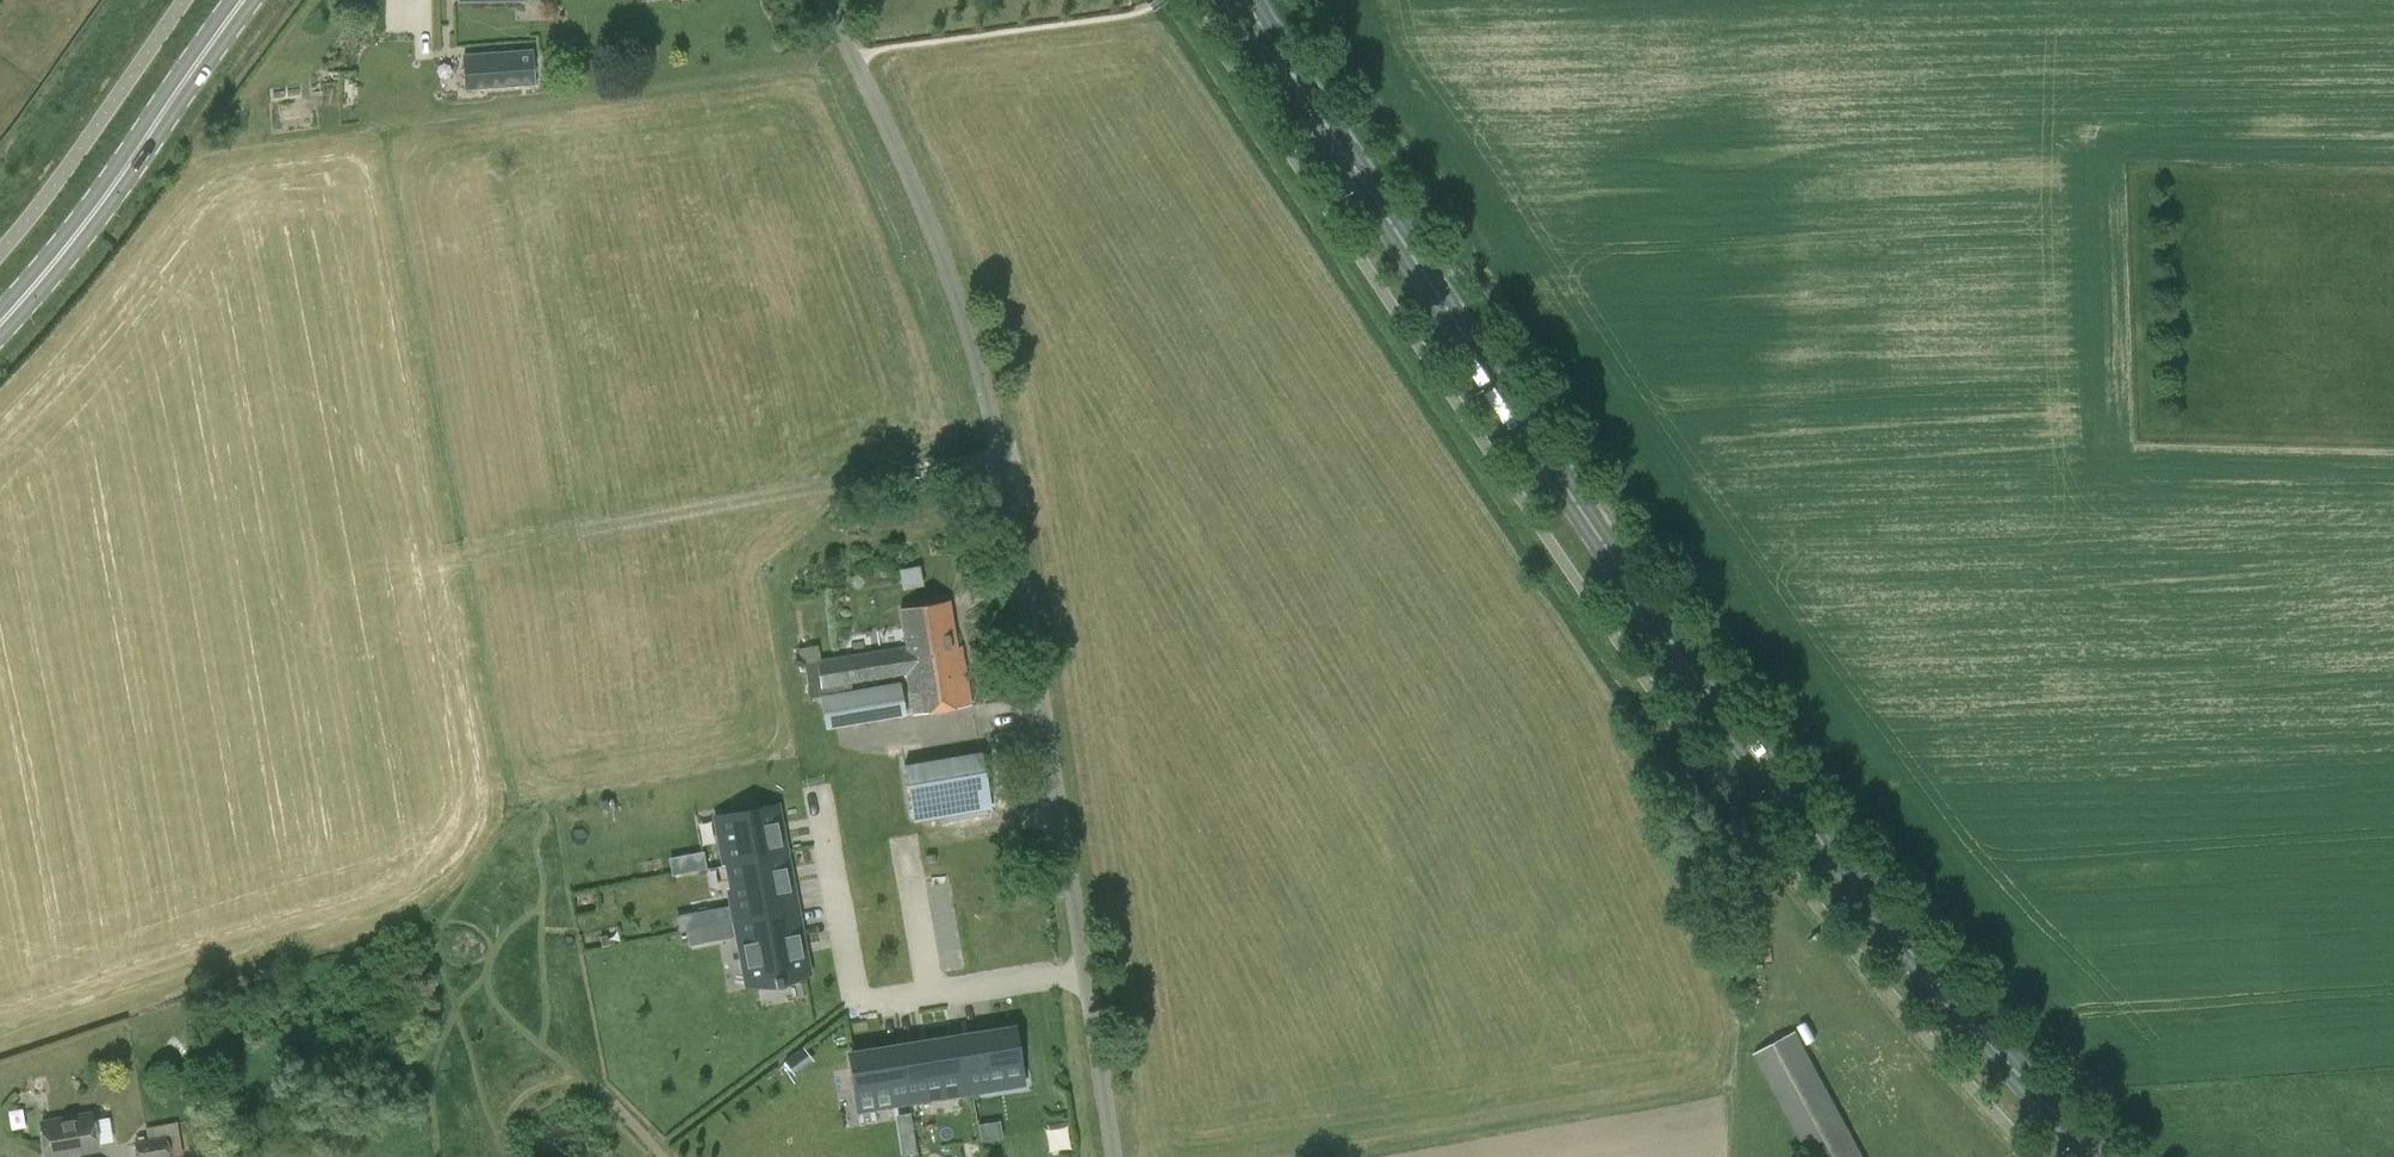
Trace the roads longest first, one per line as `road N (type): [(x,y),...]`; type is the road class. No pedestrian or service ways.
road 1 (secondary): [(2098,1156),(1930,975),(1768,772),(1633,586),(1246,0)]
road 2 (unclassified): [(1116,1156),(1022,554),(972,337),(916,190),(824,0)]
road 3 (secondary): [(0,336),(125,184),(257,0)]
road 4 (secondary): [(233,0),(83,210),(0,309)]

